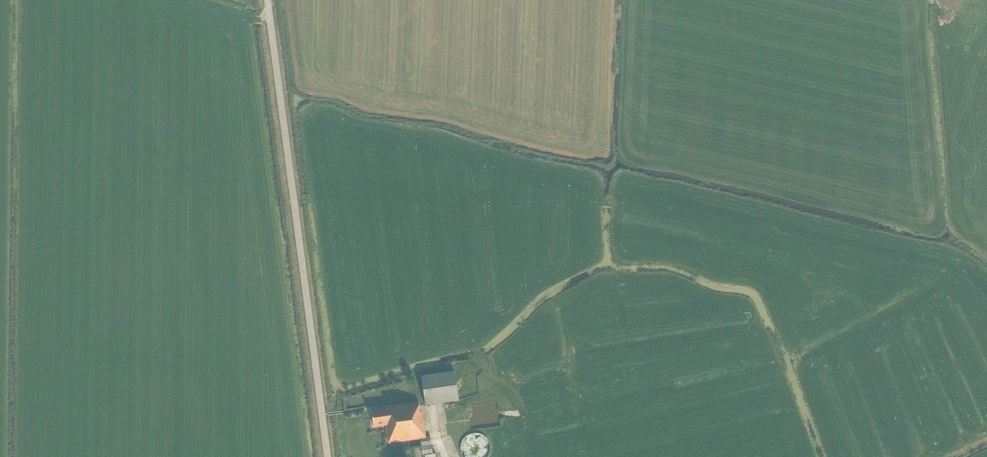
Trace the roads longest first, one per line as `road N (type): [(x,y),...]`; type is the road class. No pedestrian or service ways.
road 1 (tertiary): [(328,456),(268,0)]

